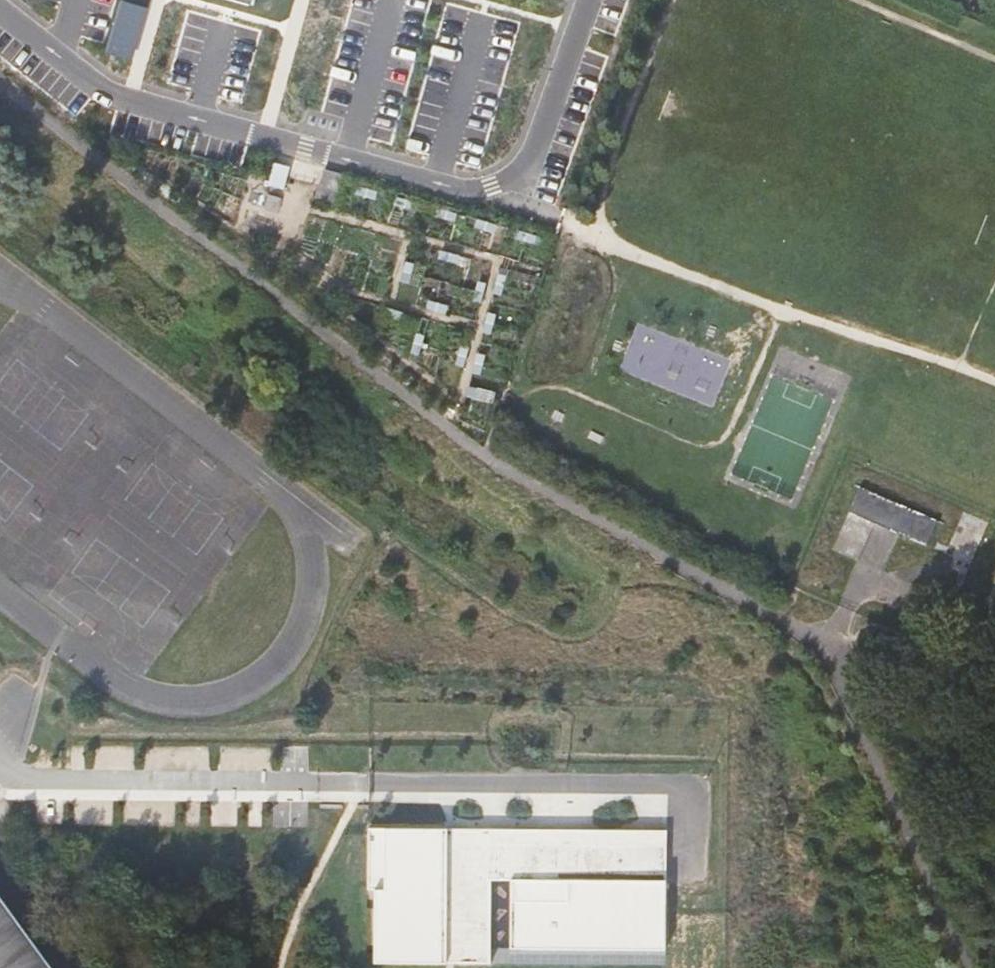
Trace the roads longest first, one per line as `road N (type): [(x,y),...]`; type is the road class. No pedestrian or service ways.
road 1 (unclassified): [(0,757),(22,776),(366,790),(688,789),(693,884)]

